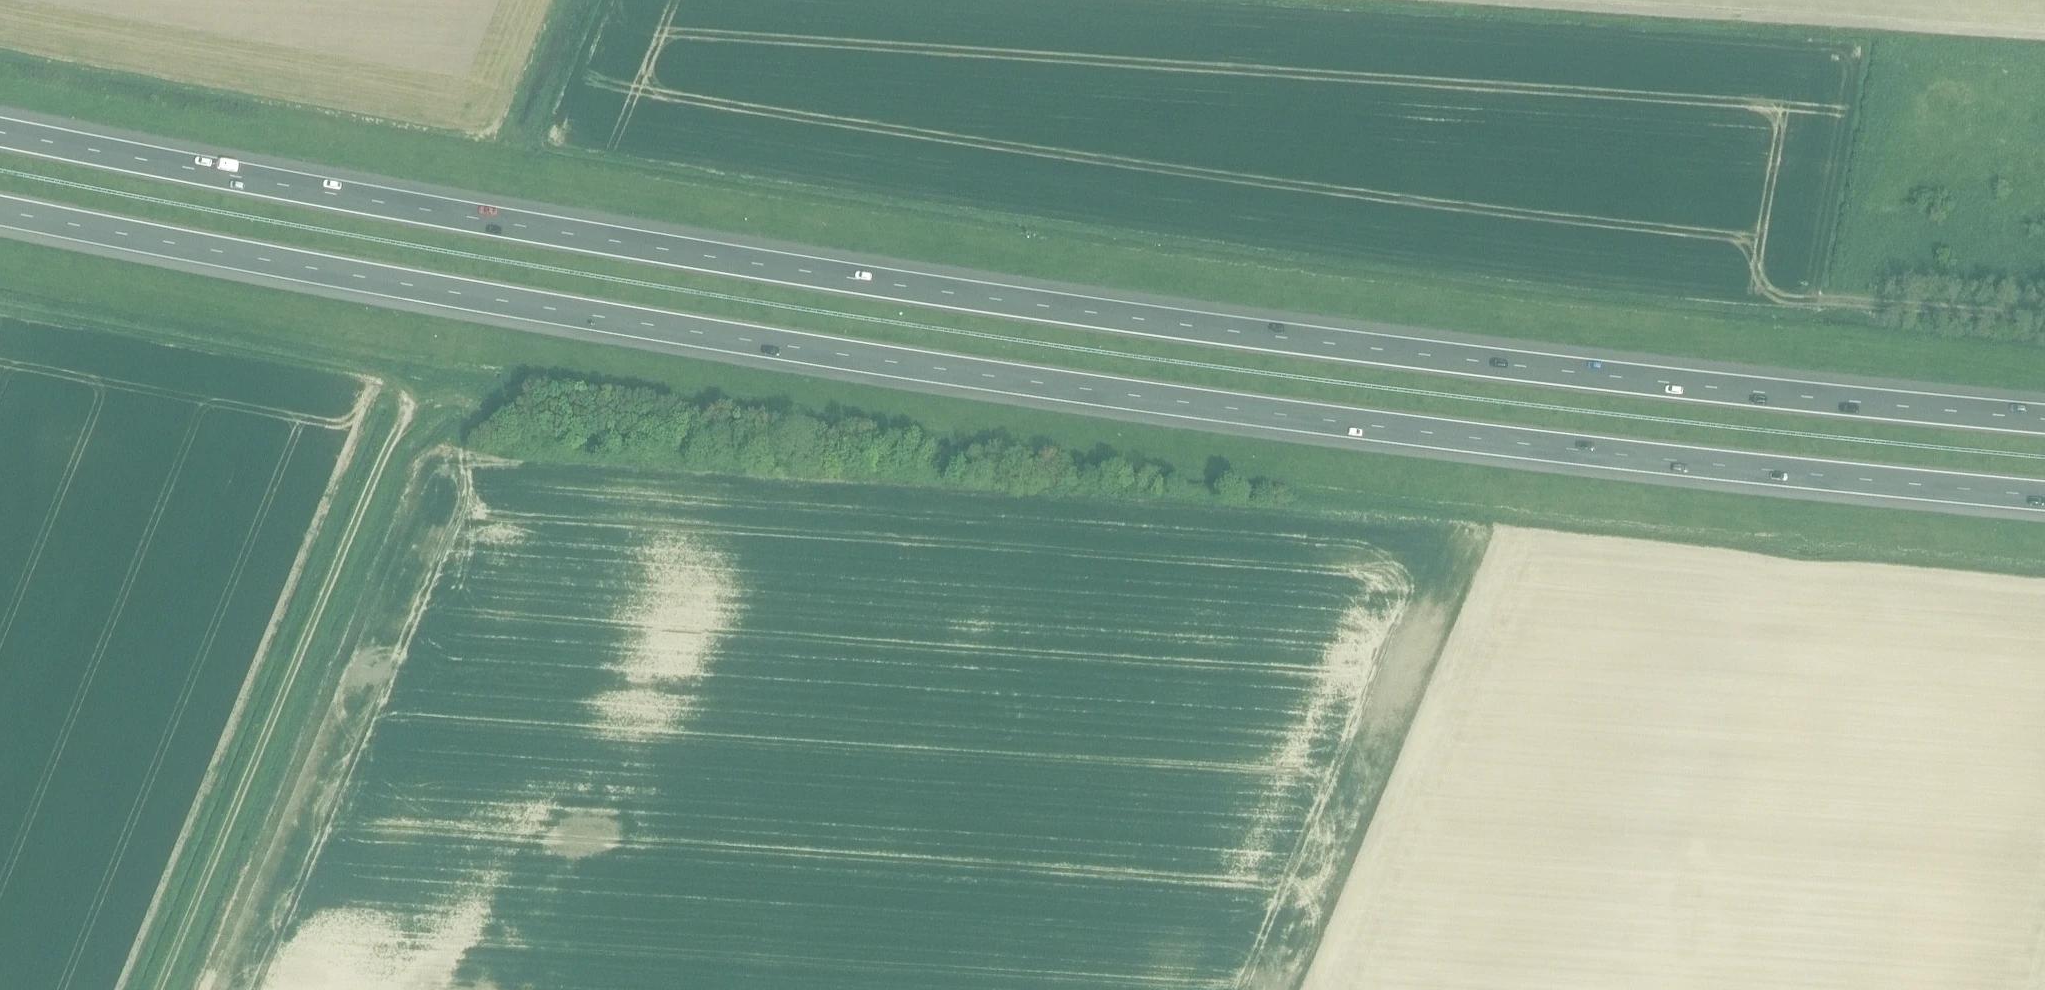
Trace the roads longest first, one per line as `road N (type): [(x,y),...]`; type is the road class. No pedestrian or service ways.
road 1 (motorway): [(0,206),(440,291),(873,357),(1413,431),(2044,495)]
road 2 (motorway): [(2044,418),(1445,356),(886,280),(0,129)]
road 3 (track): [(410,401),(161,989)]
road 4 (track): [(2044,33),(1521,0)]
road 5 (track): [(1836,300),(2044,317)]

